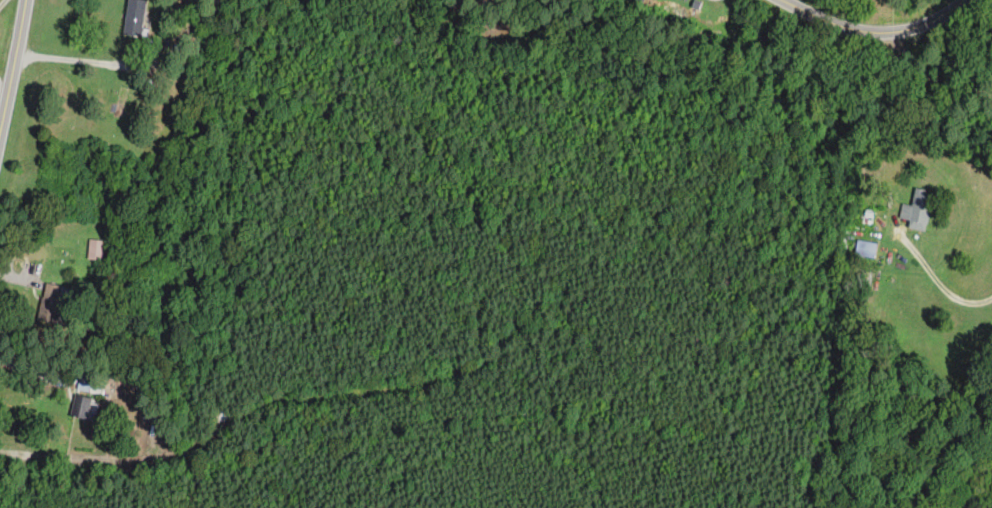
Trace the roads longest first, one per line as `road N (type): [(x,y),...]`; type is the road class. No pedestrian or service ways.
road 1 (residential): [(961,0),(916,27),(885,32),(785,0)]
road 2 (tertiary): [(0,131),(24,0)]

